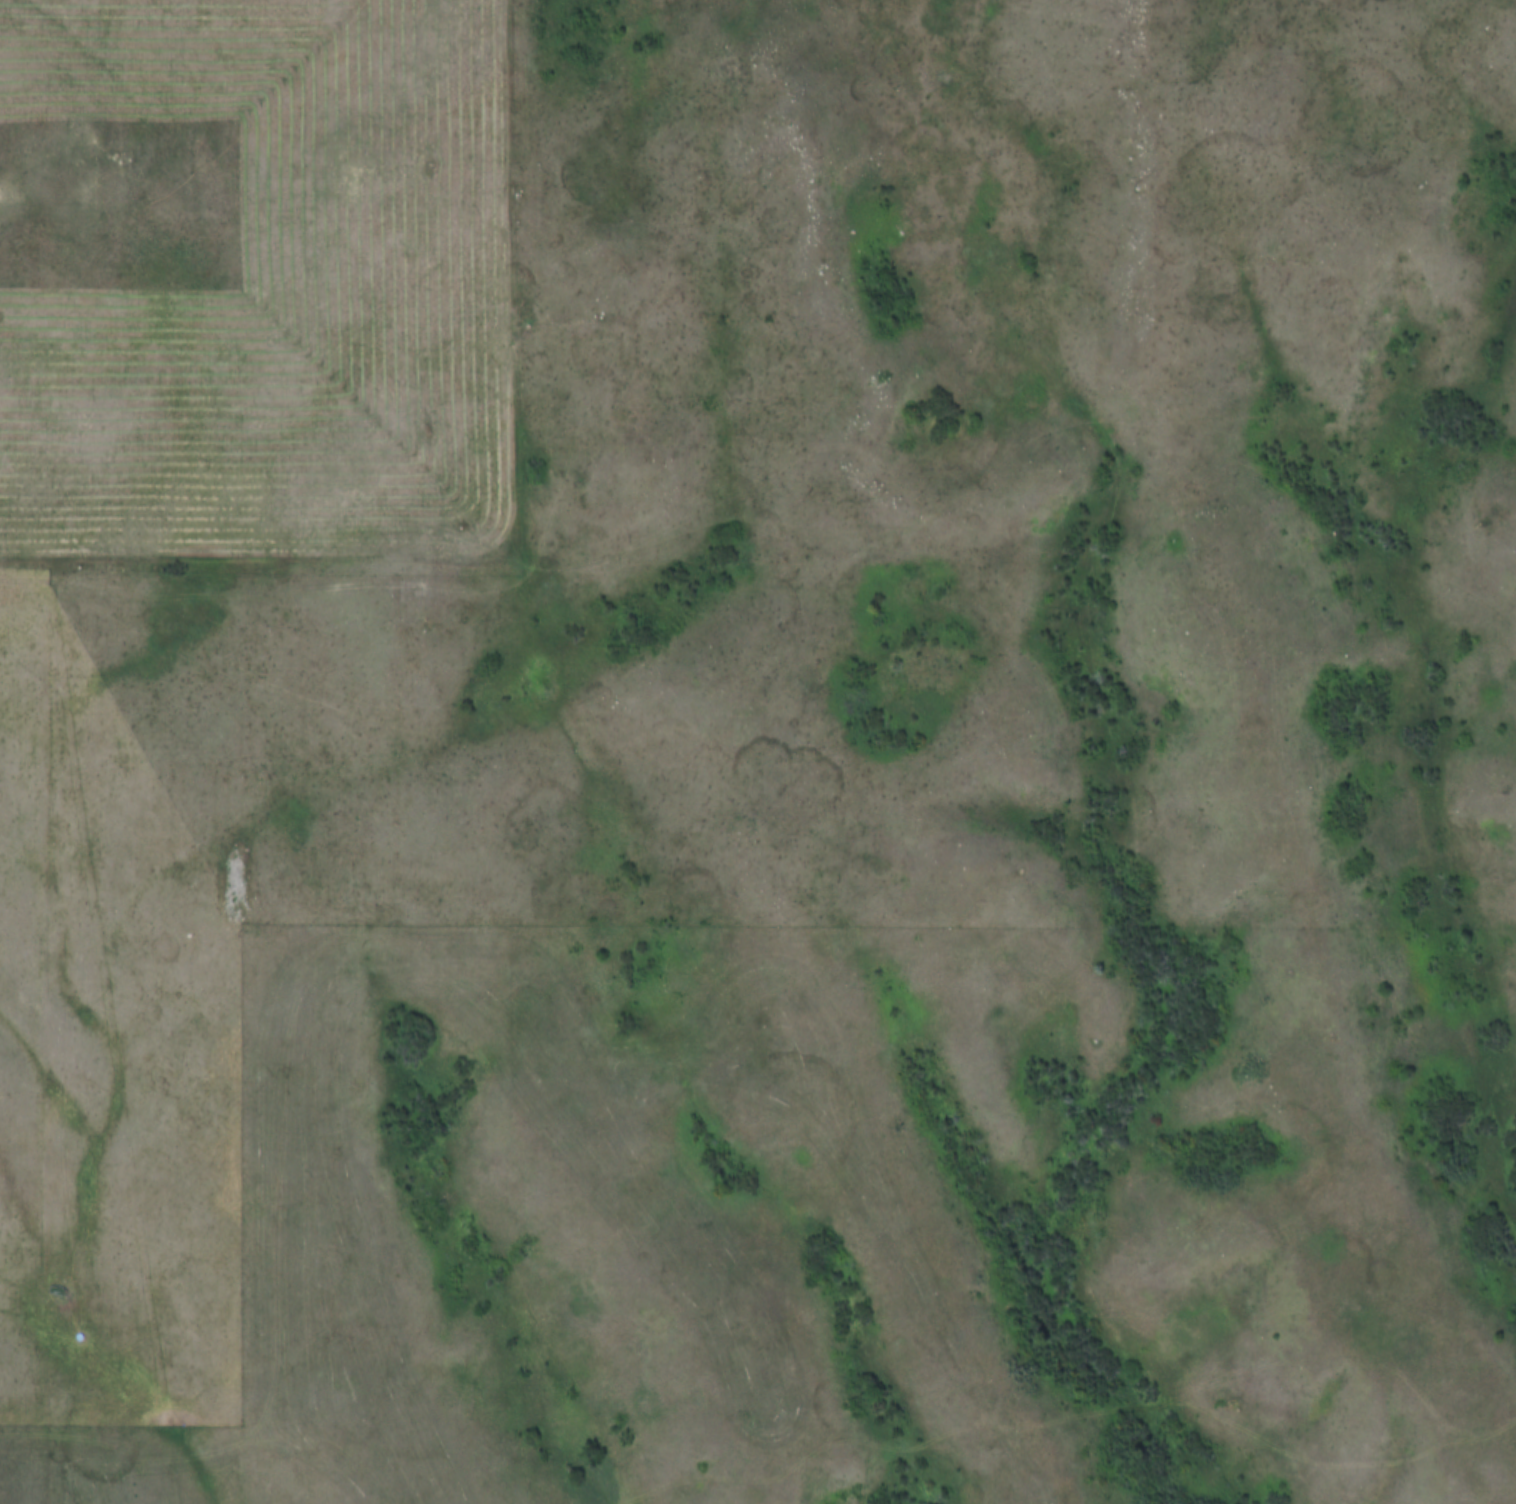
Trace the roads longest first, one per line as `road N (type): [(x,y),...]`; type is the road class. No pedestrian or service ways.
road 1 (track): [(0,573),(46,574),(77,588),(86,622),(89,723),(73,821),(75,924),(66,990),(72,1277)]

